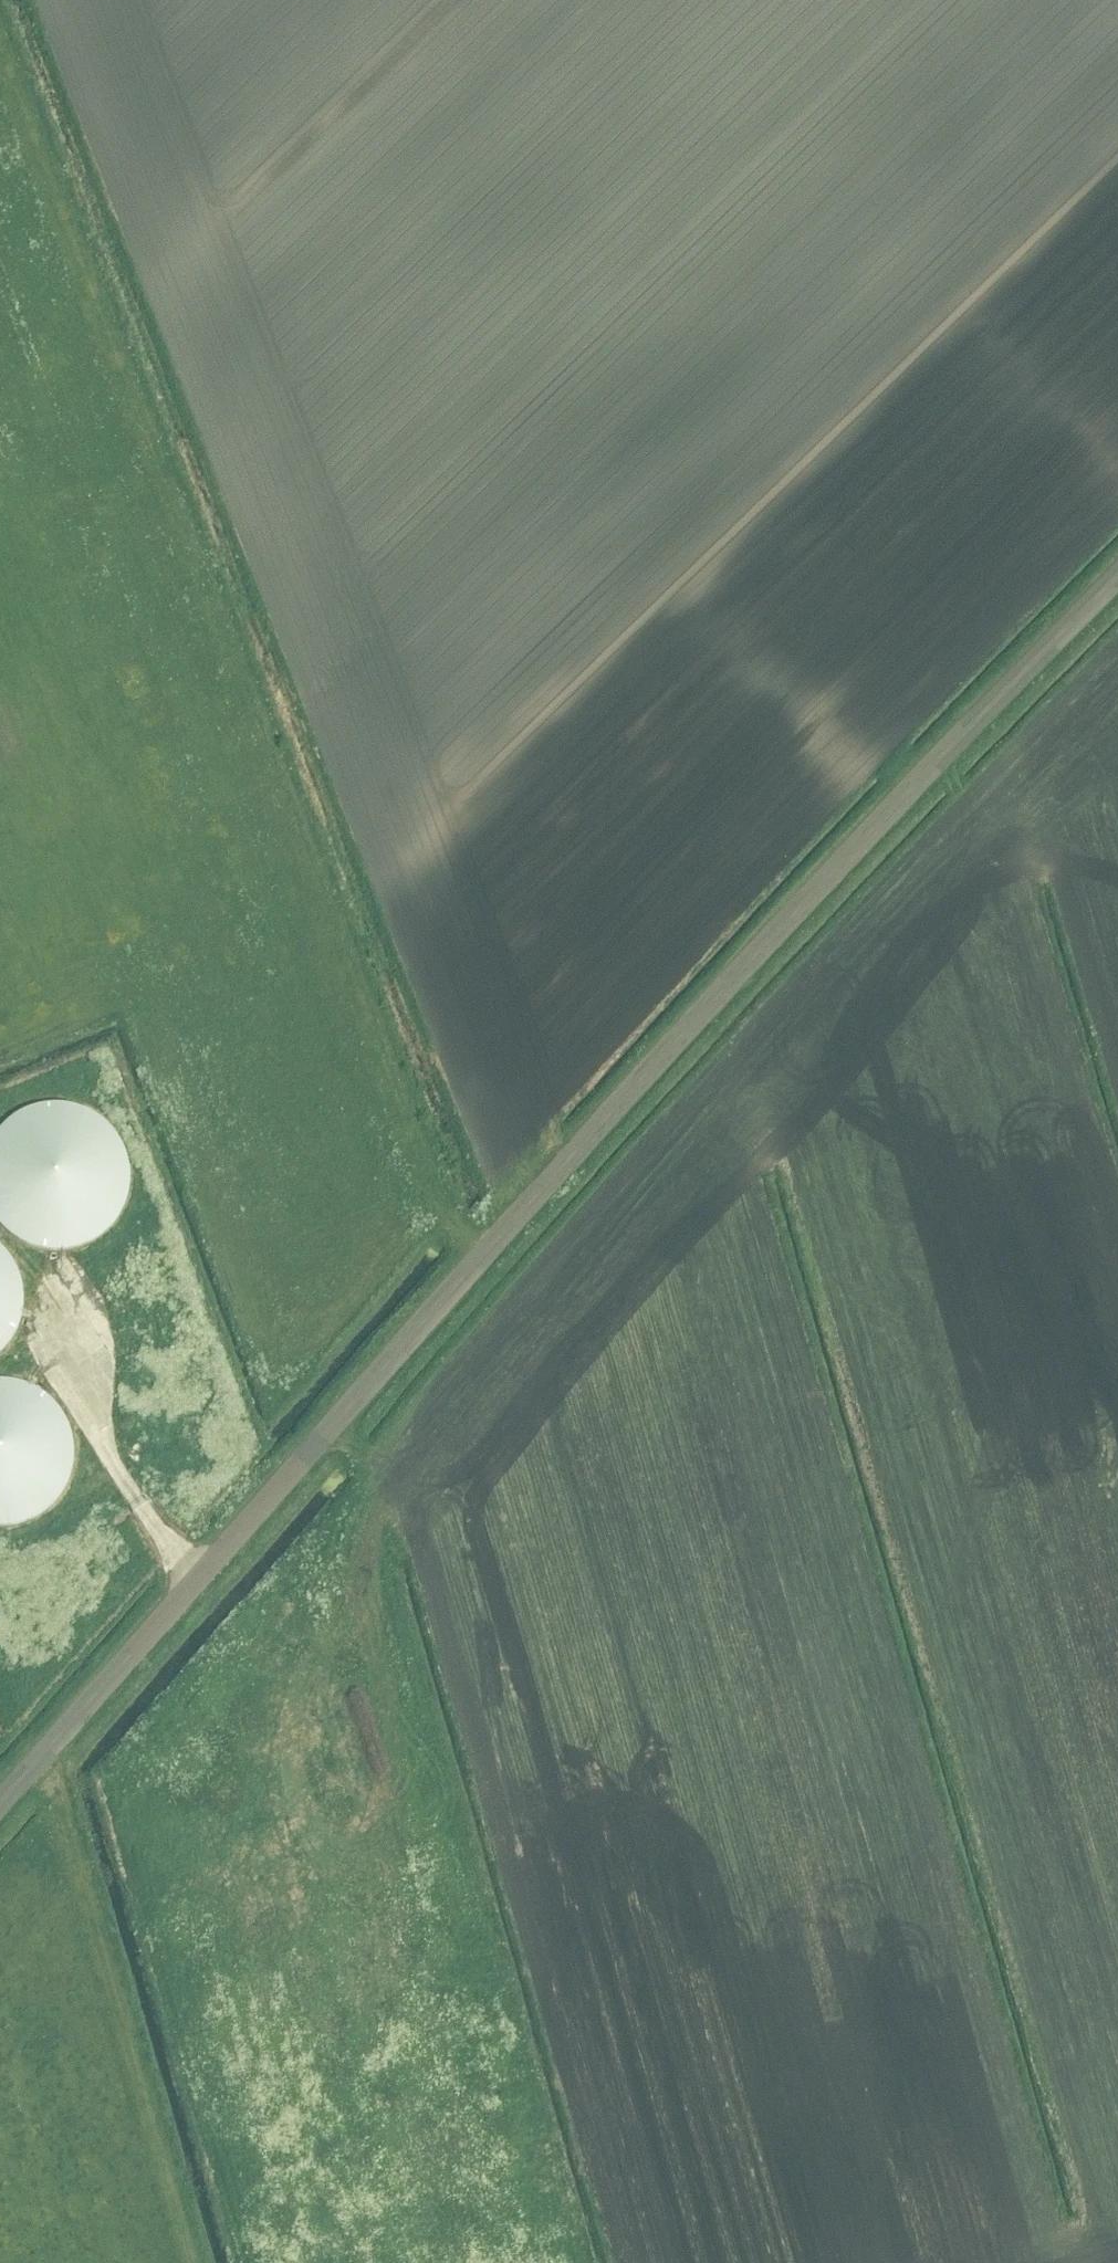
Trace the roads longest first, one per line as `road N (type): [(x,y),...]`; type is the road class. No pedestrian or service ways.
road 1 (tertiary): [(0,1804),(669,1052),(1117,581)]

